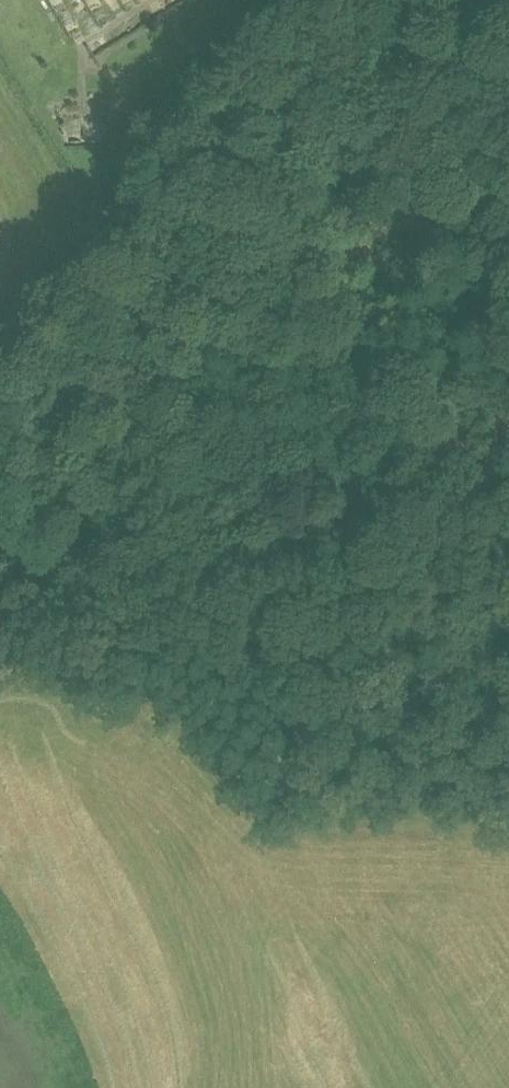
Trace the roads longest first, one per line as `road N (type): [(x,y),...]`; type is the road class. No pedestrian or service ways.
road 1 (track): [(0,351),(276,0)]
road 2 (track): [(0,533),(54,599),(94,667)]

